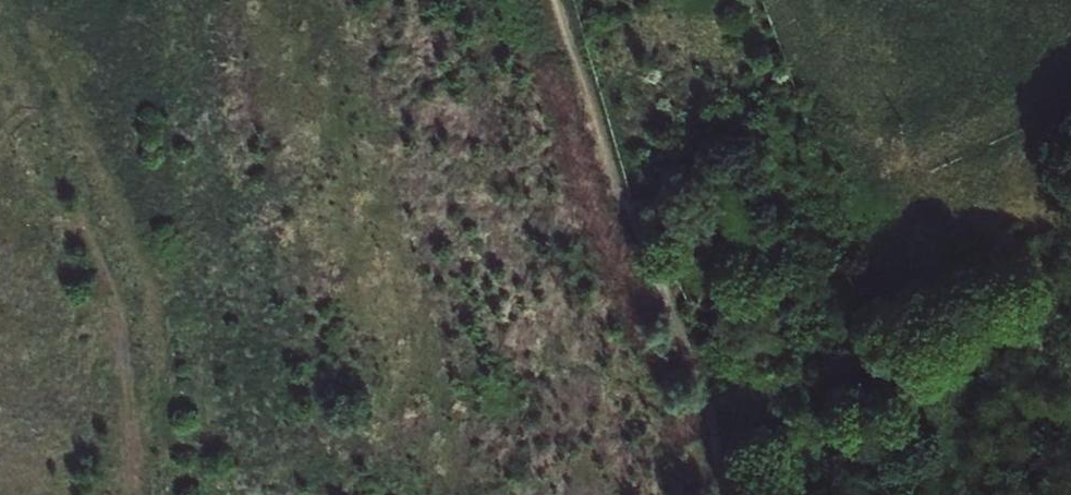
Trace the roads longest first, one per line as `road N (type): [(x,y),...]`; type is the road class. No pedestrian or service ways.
road 1 (track): [(561,0),(621,214),(716,428),(729,494)]

